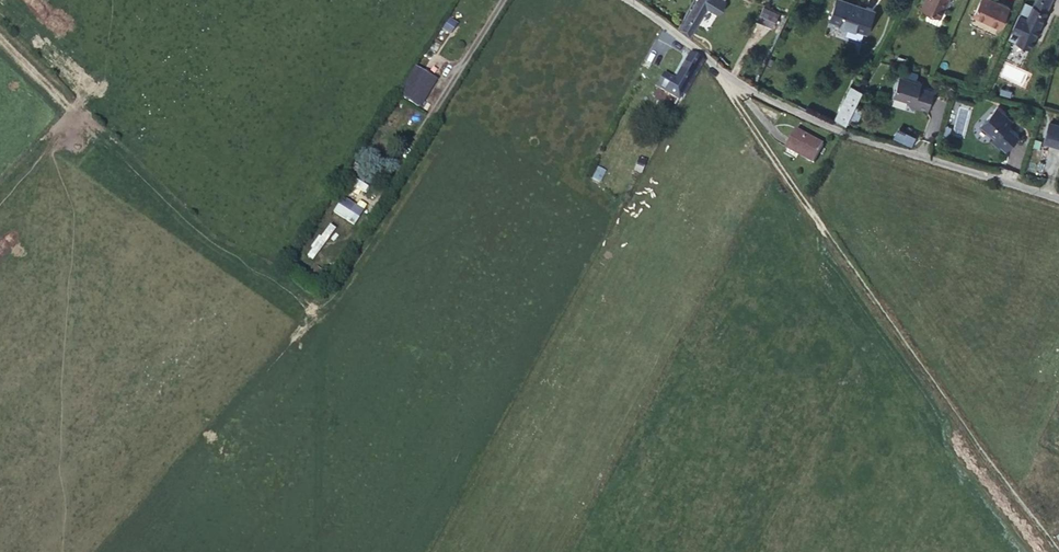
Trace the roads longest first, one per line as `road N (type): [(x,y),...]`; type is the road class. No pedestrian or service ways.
road 1 (track): [(726,72),(741,110),(964,436),(1058,551)]
road 2 (unclassified): [(620,0),(726,72),(849,132),(1058,199)]

